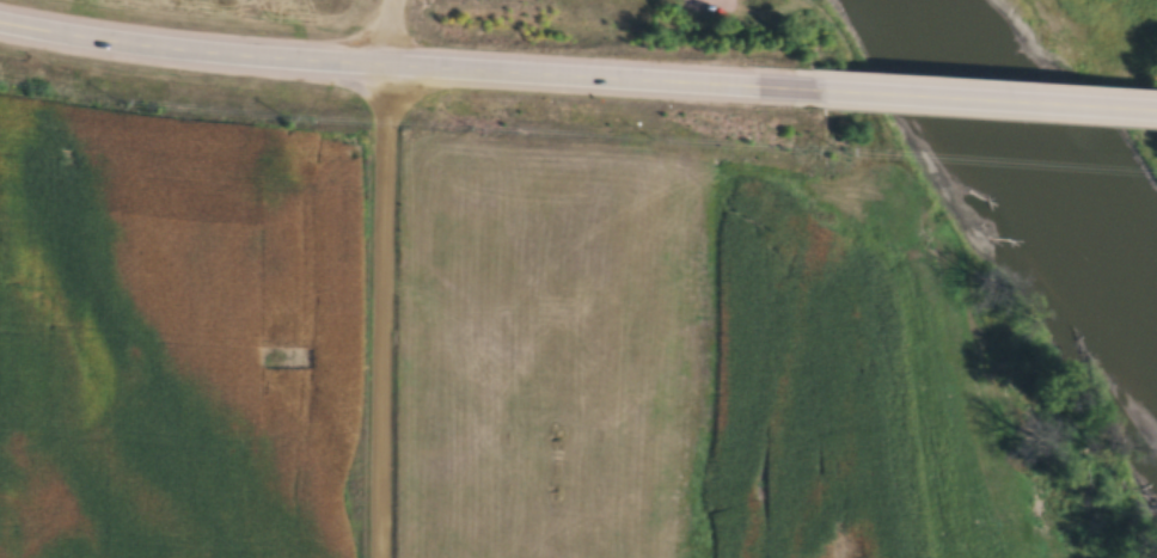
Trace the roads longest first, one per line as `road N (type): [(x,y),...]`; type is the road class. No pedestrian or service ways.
road 1 (primary): [(791,91),(251,57),(0,23)]
road 2 (residential): [(383,557),(386,66)]
road 3 (primary): [(1156,113),(791,91)]

